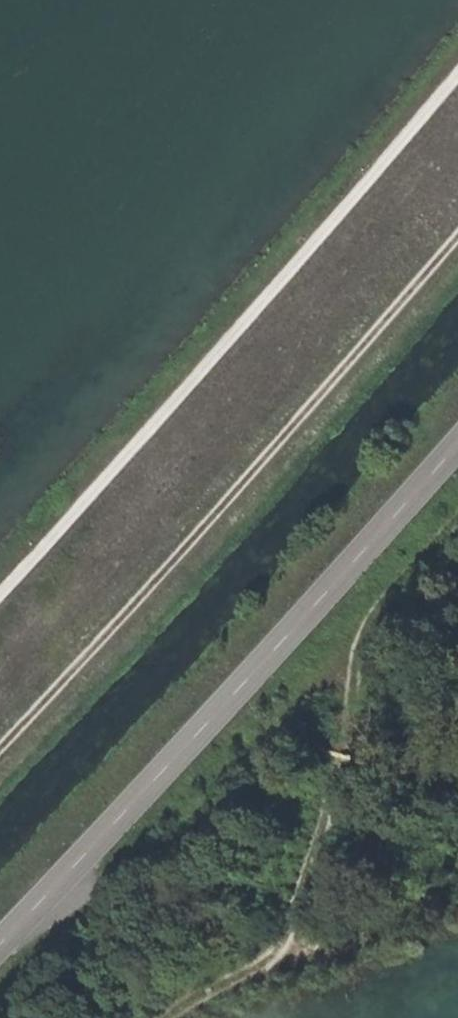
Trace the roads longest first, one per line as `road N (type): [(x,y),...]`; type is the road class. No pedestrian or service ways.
road 1 (track): [(457,231),(118,609),(0,754)]
road 2 (tertiary): [(457,429),(211,721),(0,948)]
road 3 (track): [(457,75),(304,261),(0,592)]

